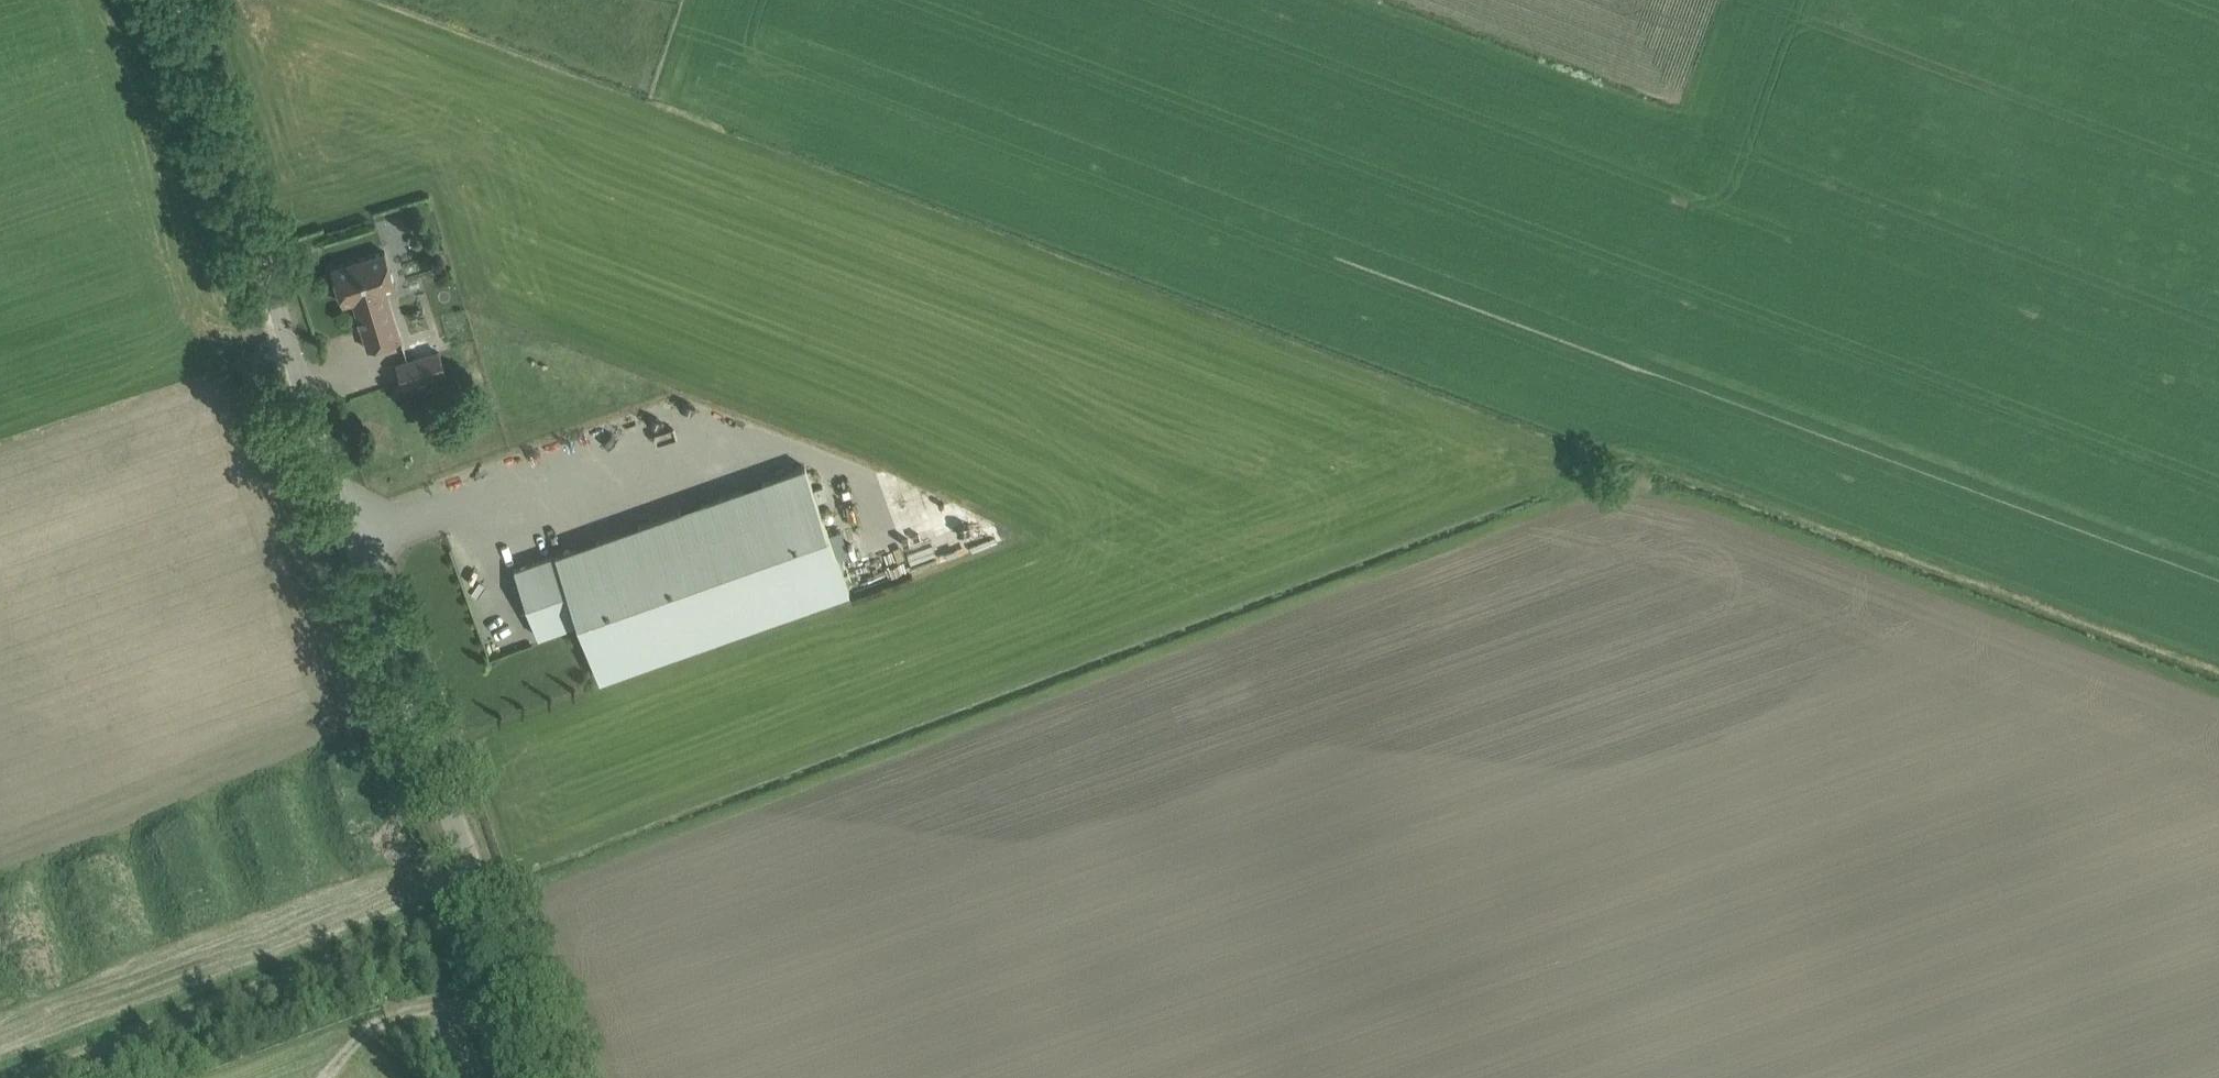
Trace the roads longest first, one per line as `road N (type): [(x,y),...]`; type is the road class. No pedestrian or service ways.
road 1 (unclassified): [(544,1077),(348,517),(183,0)]
road 2 (track): [(513,989),(374,1022),(325,1077)]

